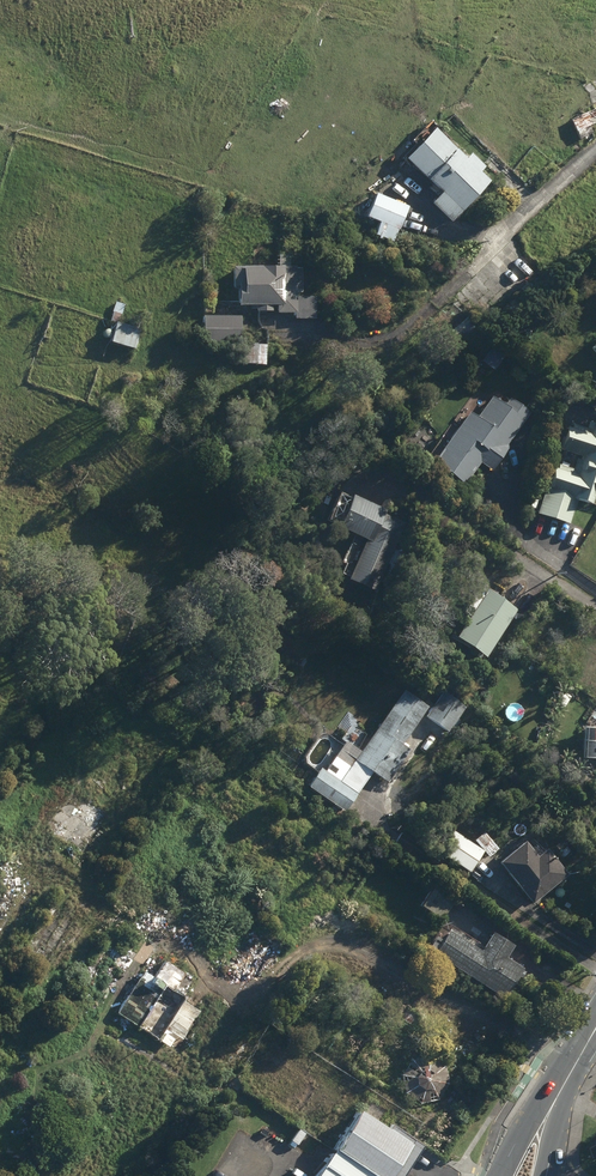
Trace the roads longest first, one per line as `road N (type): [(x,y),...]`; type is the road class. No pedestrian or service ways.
road 1 (track): [(595,155),(394,338),(358,344),(260,331)]
road 2 (secondary): [(495,1175),(523,1121),(588,1035)]
road 3 (secondary): [(588,1035),(546,1175)]

